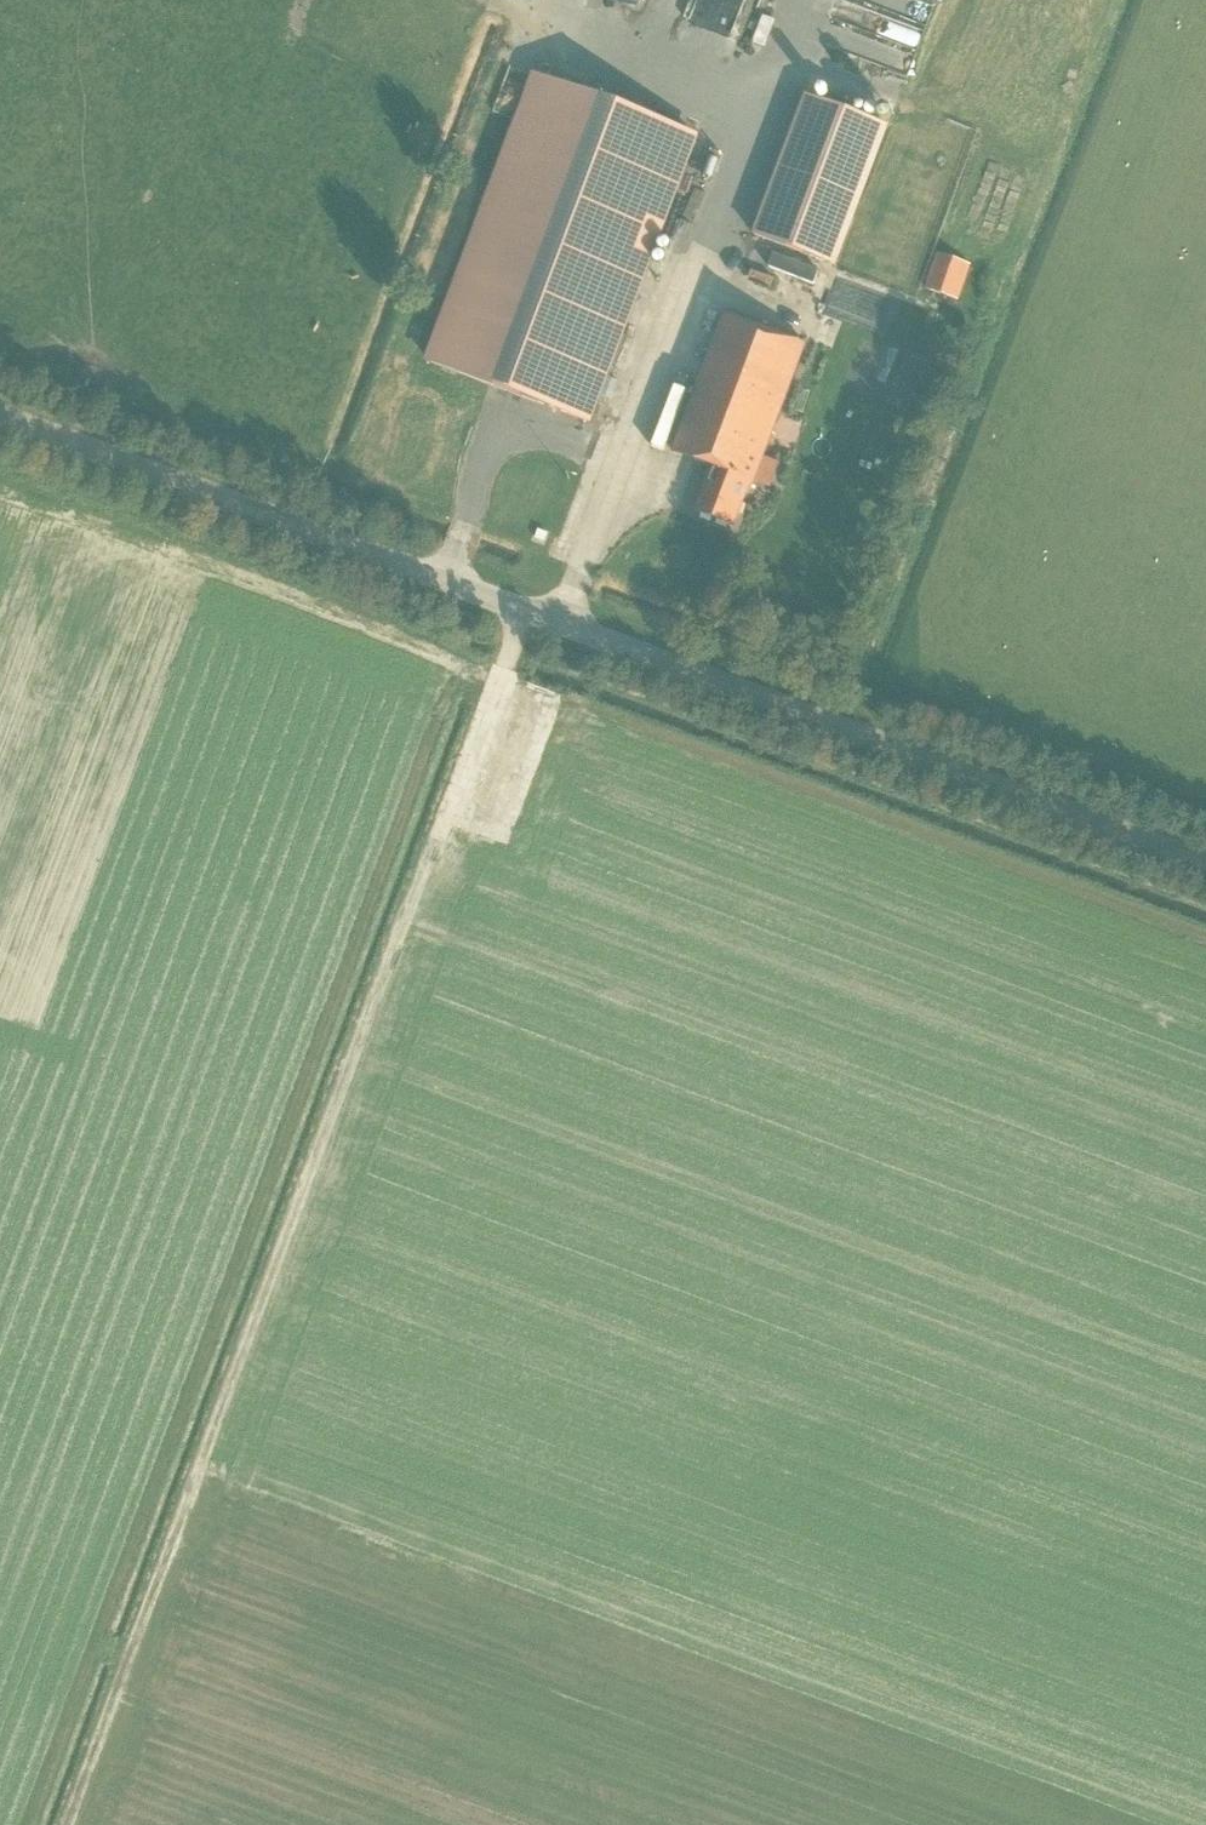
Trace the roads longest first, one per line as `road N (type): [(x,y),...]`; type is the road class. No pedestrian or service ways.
road 1 (unclassified): [(1205,865),(0,414)]

